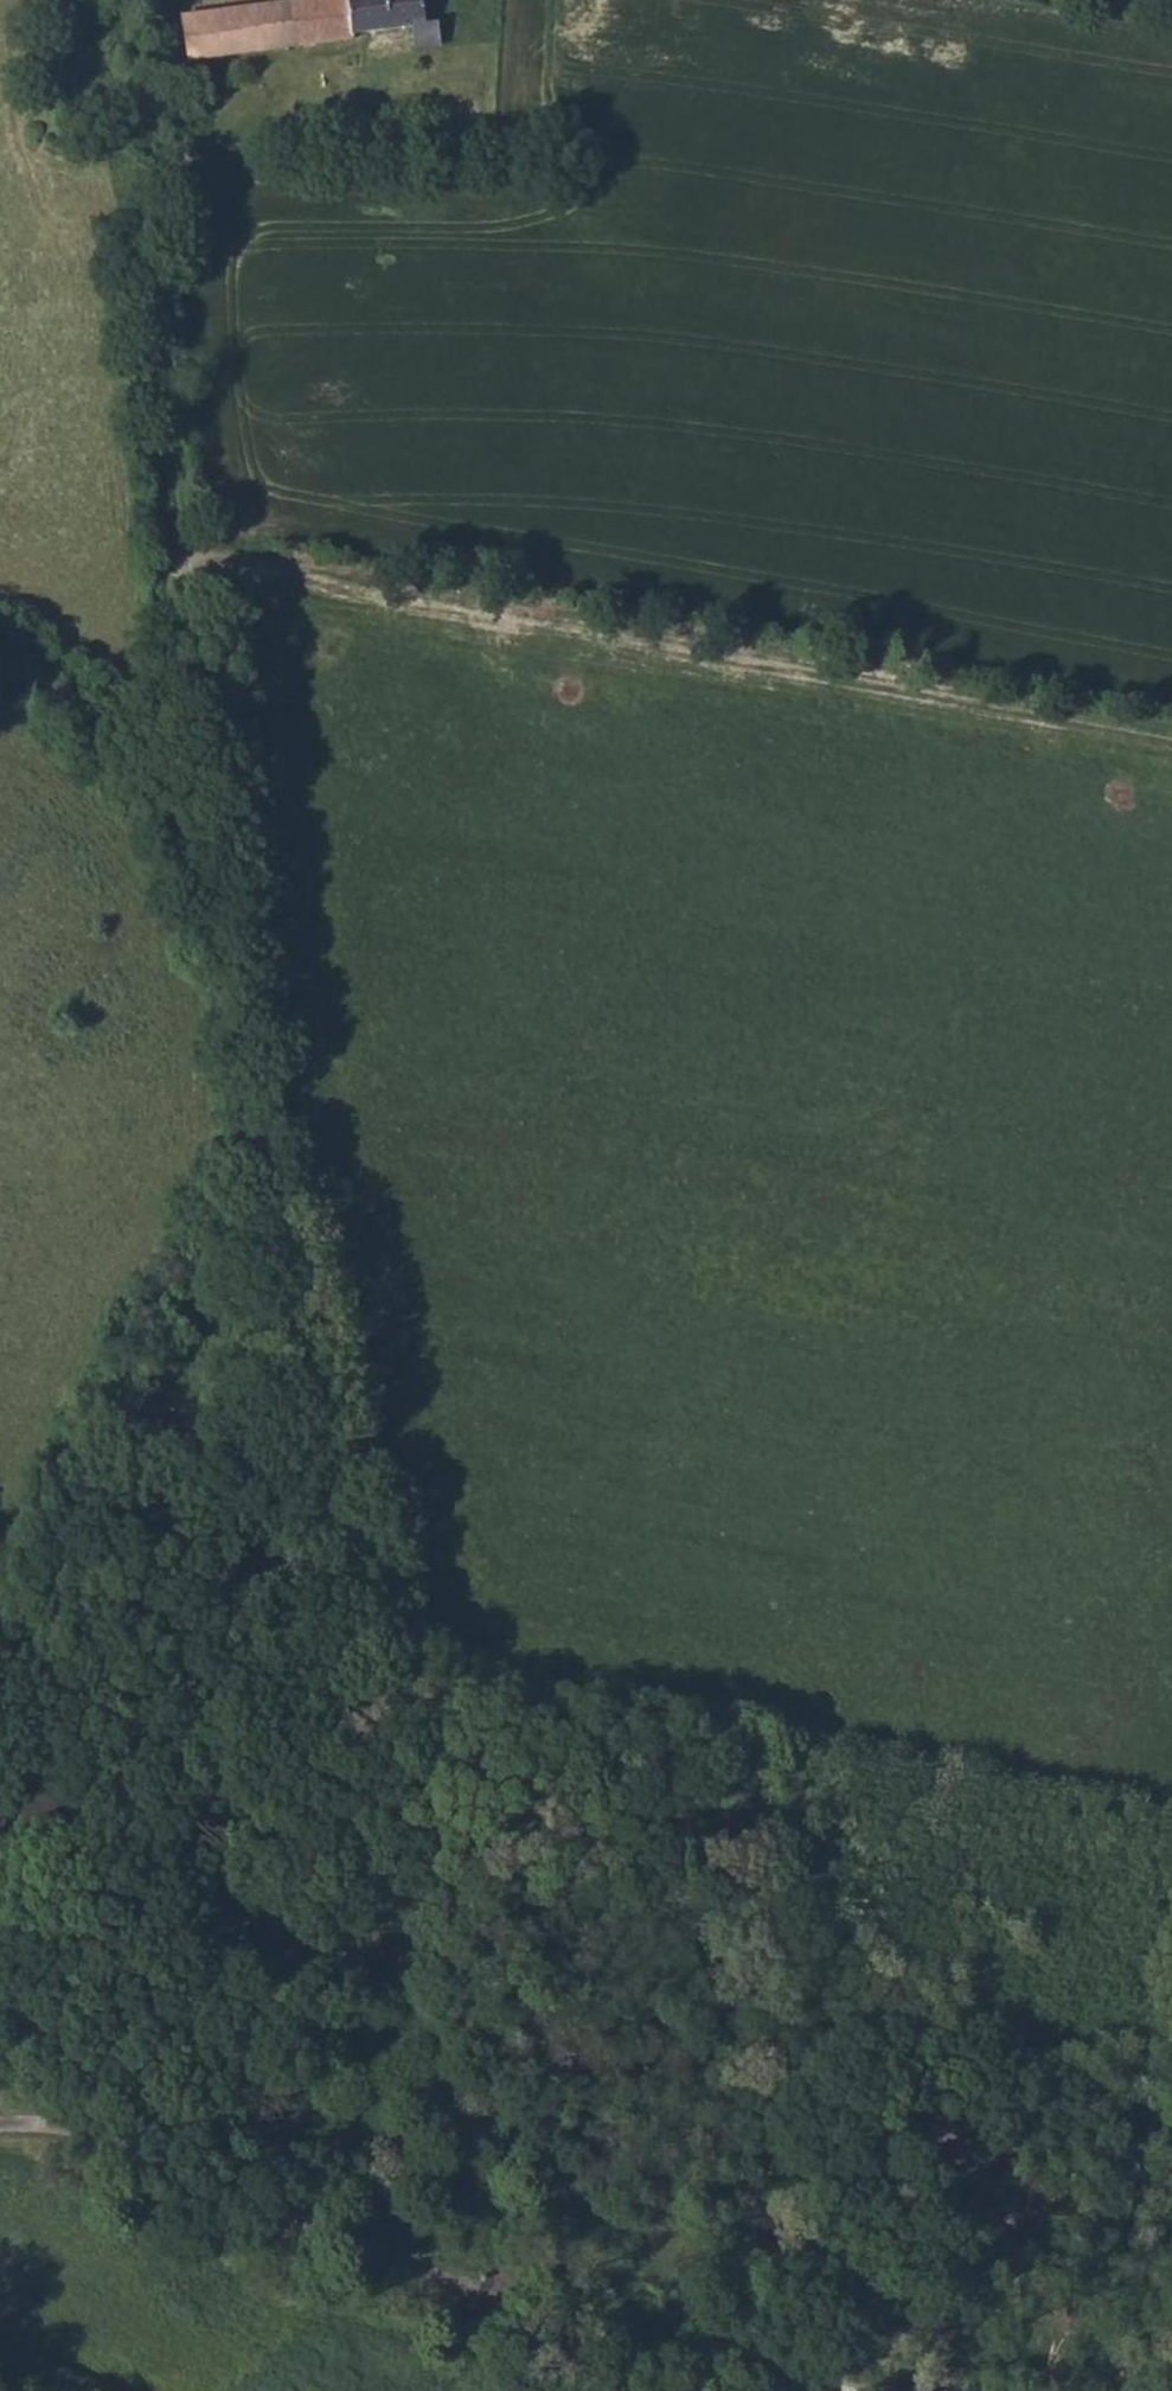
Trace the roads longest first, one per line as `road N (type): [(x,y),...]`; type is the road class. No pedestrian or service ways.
road 1 (track): [(0,2121),(87,2115),(235,2199),(521,2309),(699,2358),(910,2390)]
road 2 (track): [(165,783),(188,768),(195,733),(145,201)]
road 3 (track): [(0,665),(165,783)]

